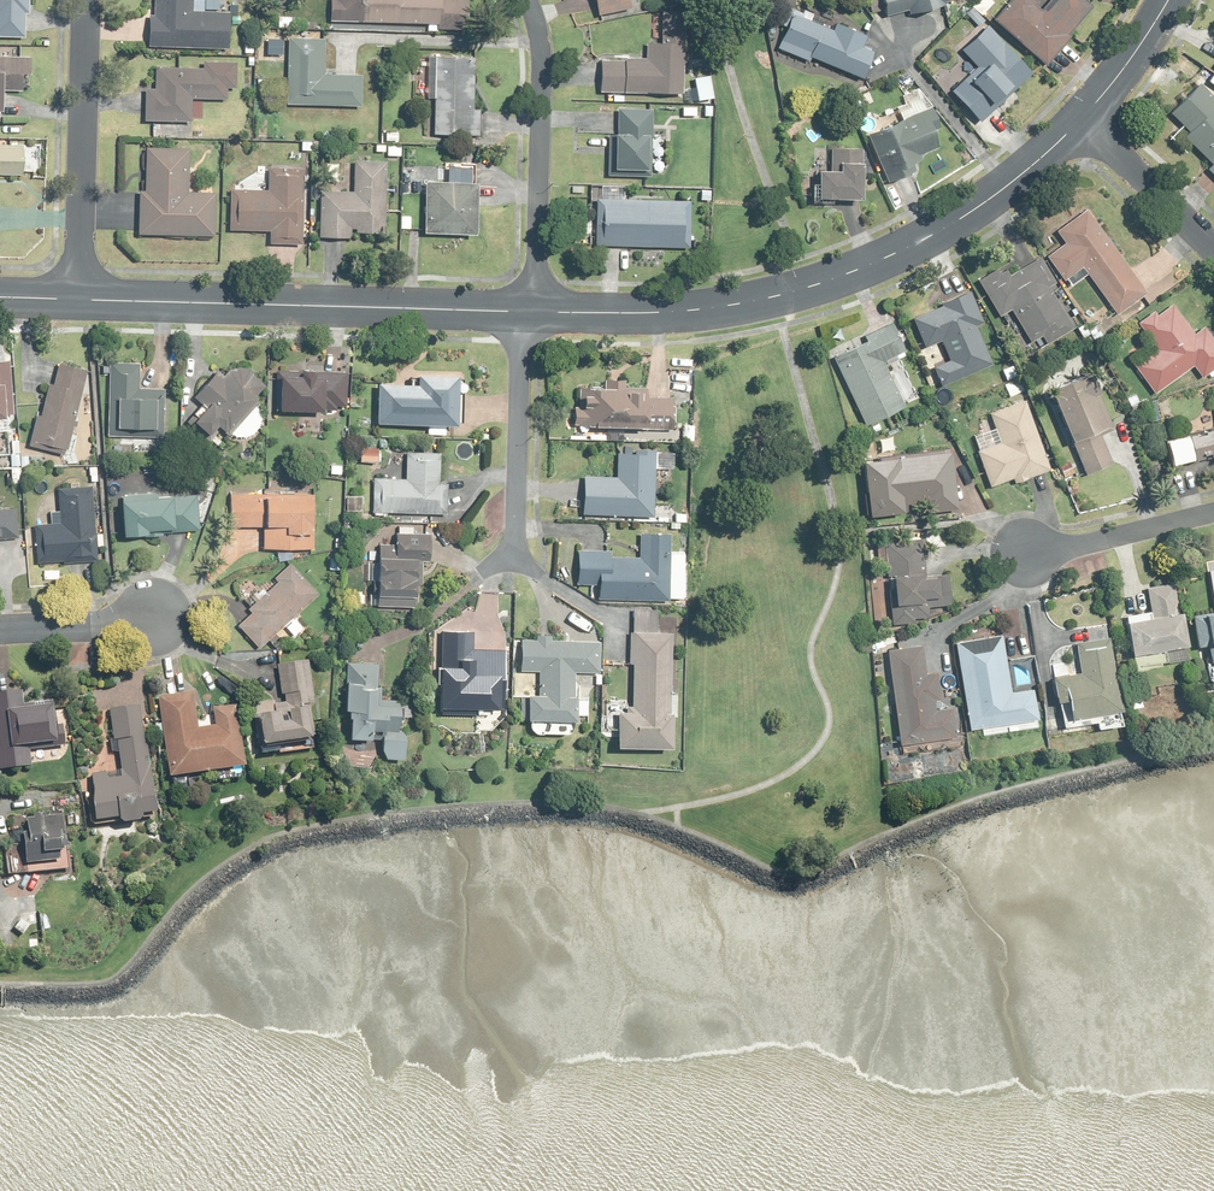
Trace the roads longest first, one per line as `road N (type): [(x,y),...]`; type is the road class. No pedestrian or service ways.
road 1 (tertiary): [(1080,115),(1000,194),(916,245),(821,283),(714,308),(534,312)]
road 2 (tertiary): [(534,312),(82,296)]
road 3 (residential): [(528,0),(543,64),(534,312)]
road 4 (residential): [(82,296),(87,0)]
road 5 (residential): [(534,312),(516,555)]
road 6 (residential): [(1025,556),(1213,514)]
road 7 (residential): [(1080,115),(1213,249)]
road 8 (residential): [(0,632),(167,613)]
road 9 (tertiary): [(1170,0),(1080,115)]

